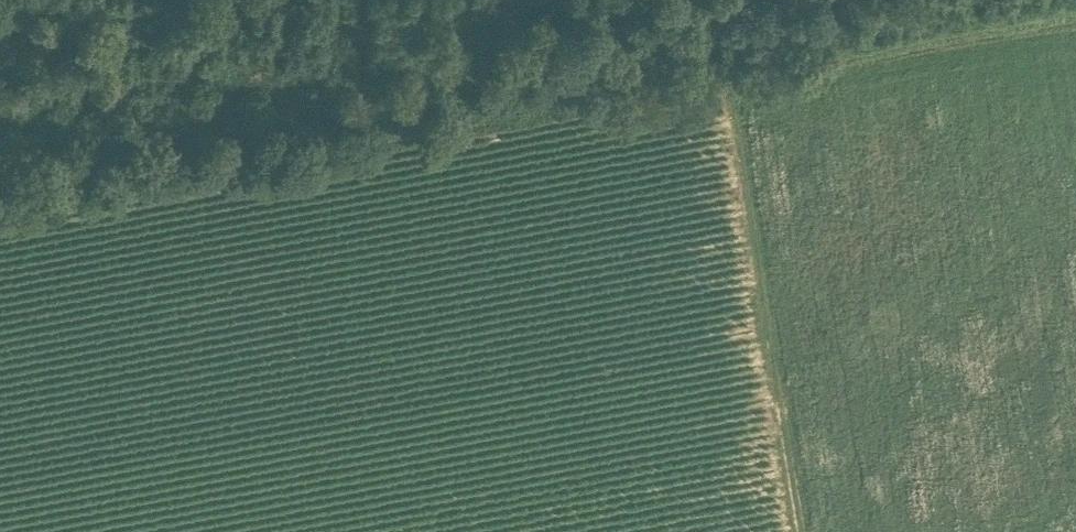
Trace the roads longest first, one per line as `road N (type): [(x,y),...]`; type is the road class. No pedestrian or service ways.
road 1 (track): [(1075,23),(0,217)]

